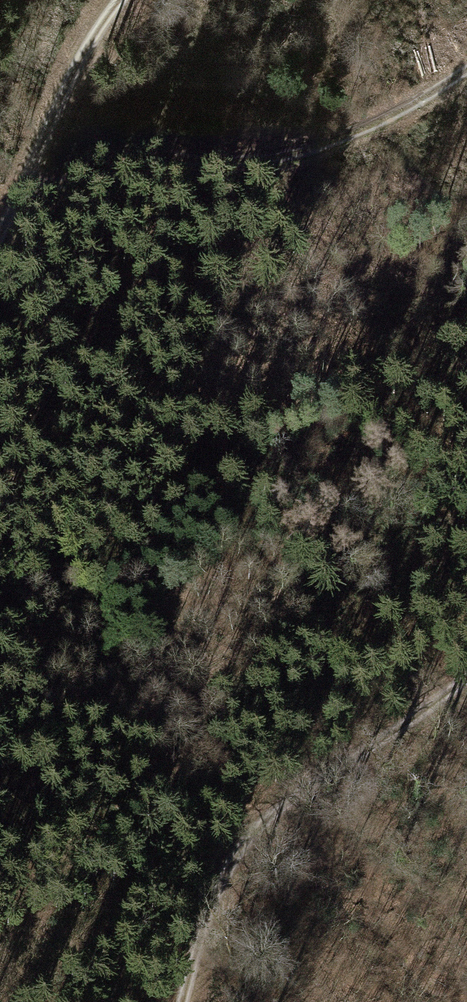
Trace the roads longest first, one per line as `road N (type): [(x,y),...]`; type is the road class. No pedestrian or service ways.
road 1 (track): [(19,206),(98,165),(164,156),(241,164),(321,147),(466,62)]
road 2 (track): [(185,1001),(225,878),(267,819),(466,681)]
road 3 (motorway): [(466,631),(239,1001)]
road 4 (track): [(112,0),(0,239)]
road 5 (motorway): [(386,1001),(466,870)]

